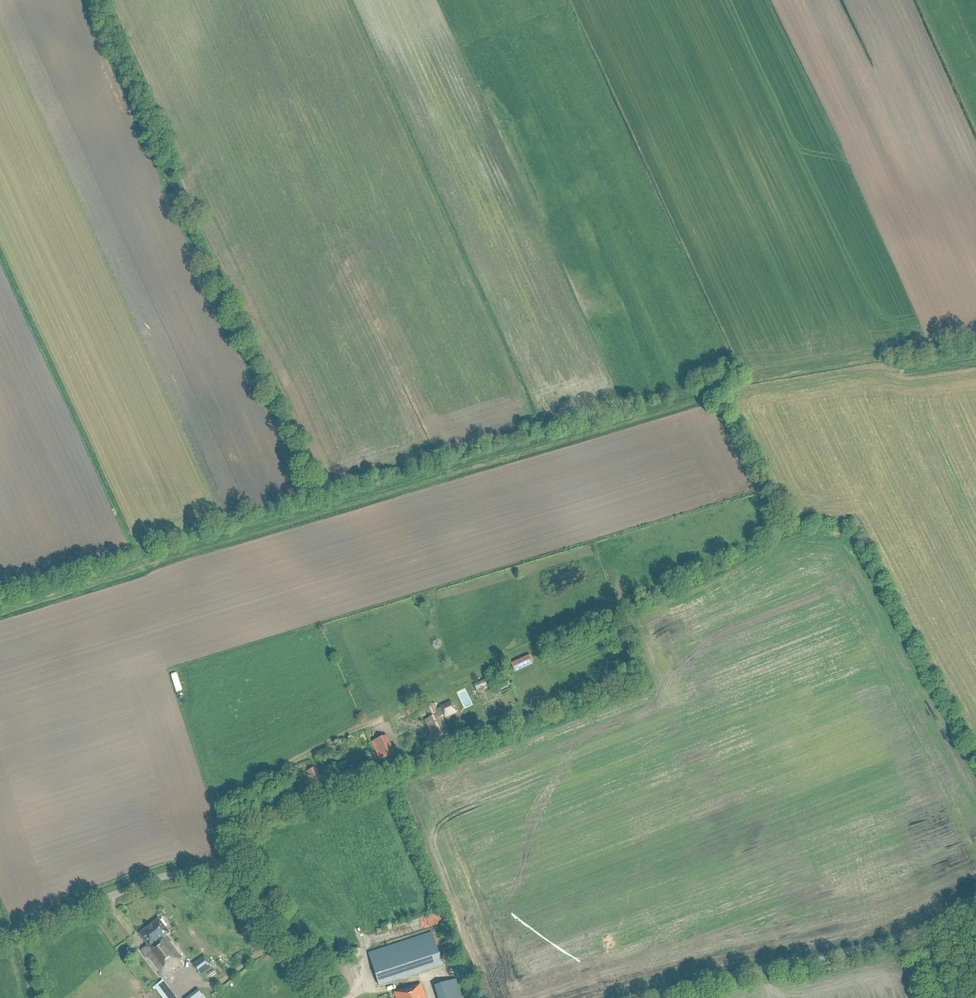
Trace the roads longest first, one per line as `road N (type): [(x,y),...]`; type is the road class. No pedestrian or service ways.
road 1 (unclassified): [(0,939),(162,877),(205,874),(252,902),(326,997)]
road 2 (unclassified): [(638,997),(877,945),(975,905)]
road 3 (track): [(227,881),(231,862),(219,821),(225,799),(373,721)]

